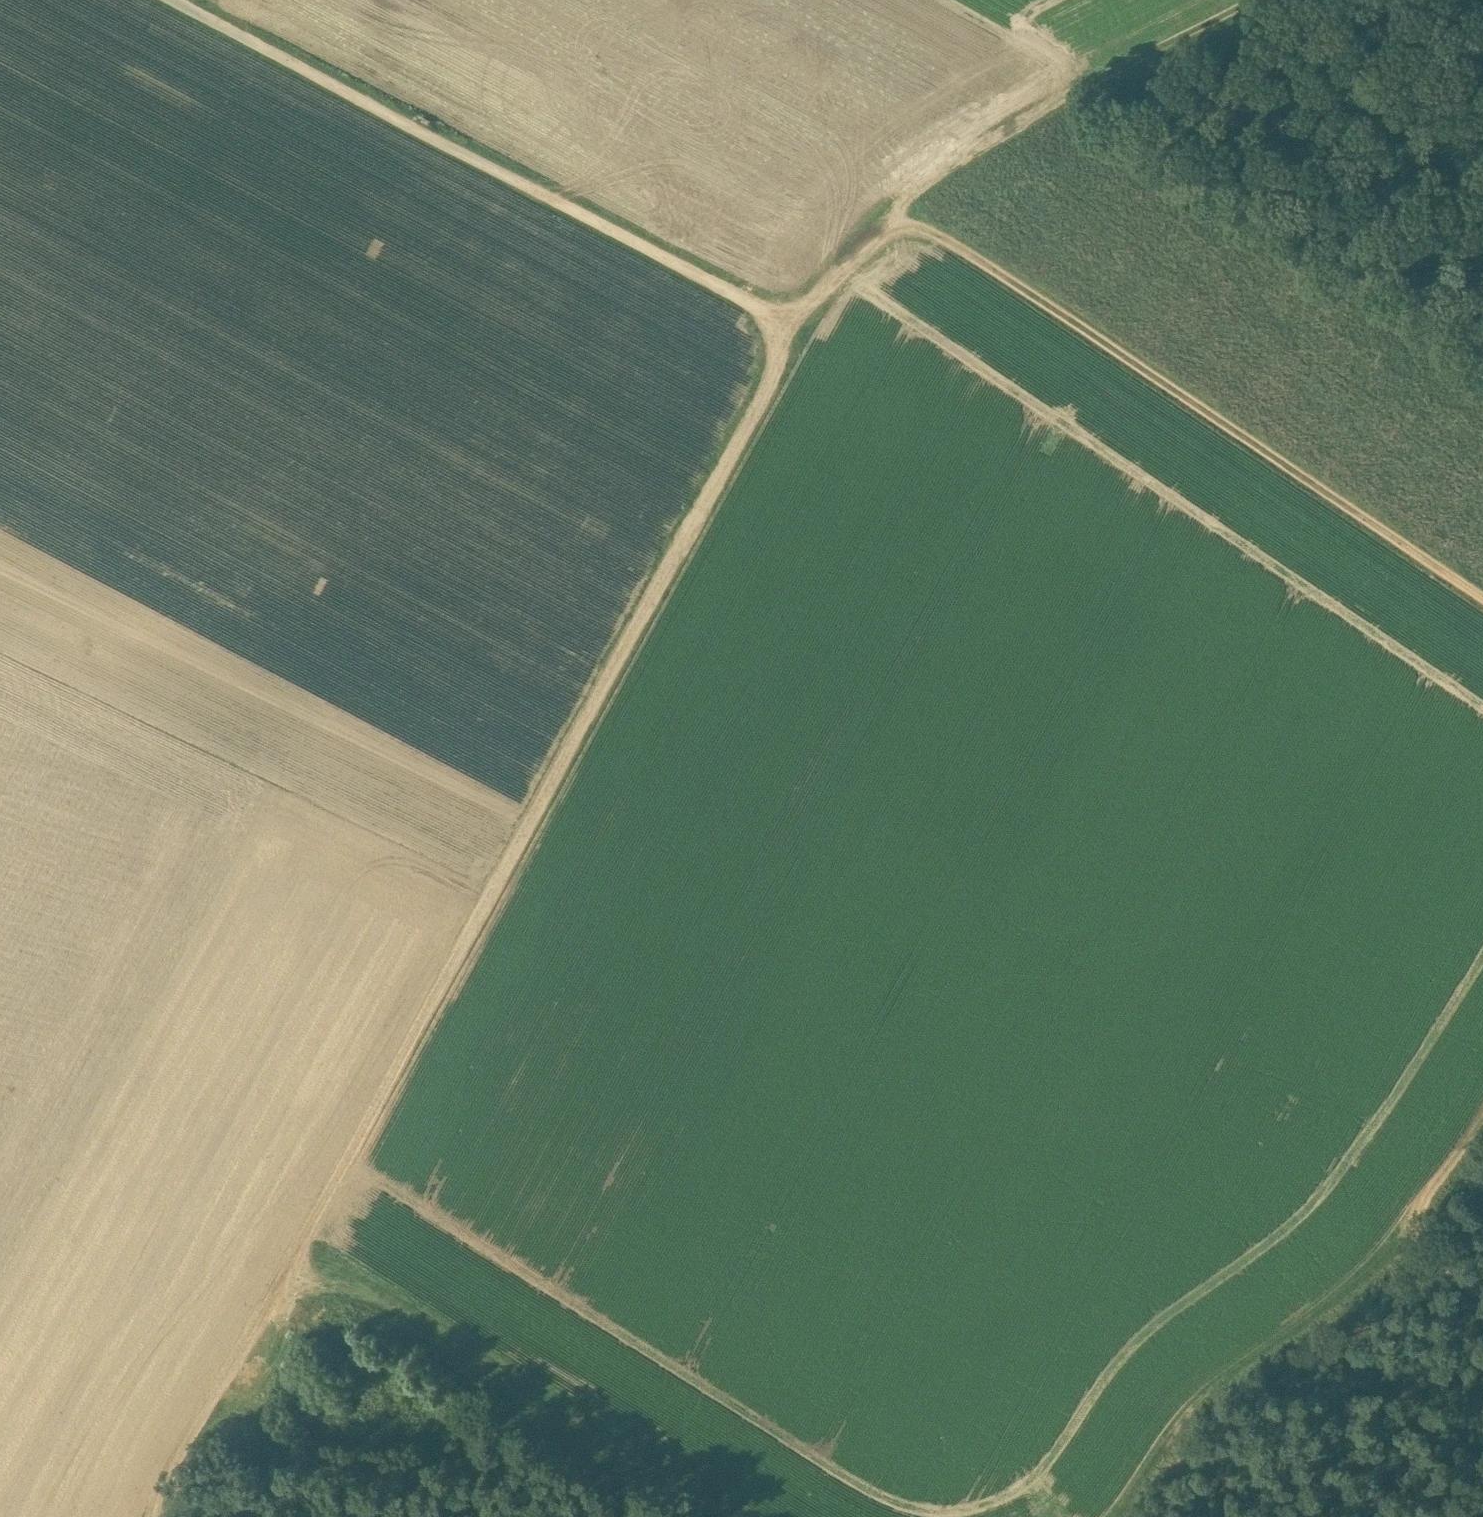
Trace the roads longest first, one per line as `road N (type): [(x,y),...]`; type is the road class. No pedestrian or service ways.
road 1 (track): [(792,326),(438,998),(179,1443),(161,1516)]
road 2 (track): [(883,216),(953,246),(1482,601)]
road 3 (track): [(172,0),(792,326)]
road 4 (track): [(792,326),(883,216),(1083,90),(1249,0)]
road 5 (track): [(1482,1132),(1432,1209),(1432,1250),(1211,1388),(1180,1427),(1134,1516)]

